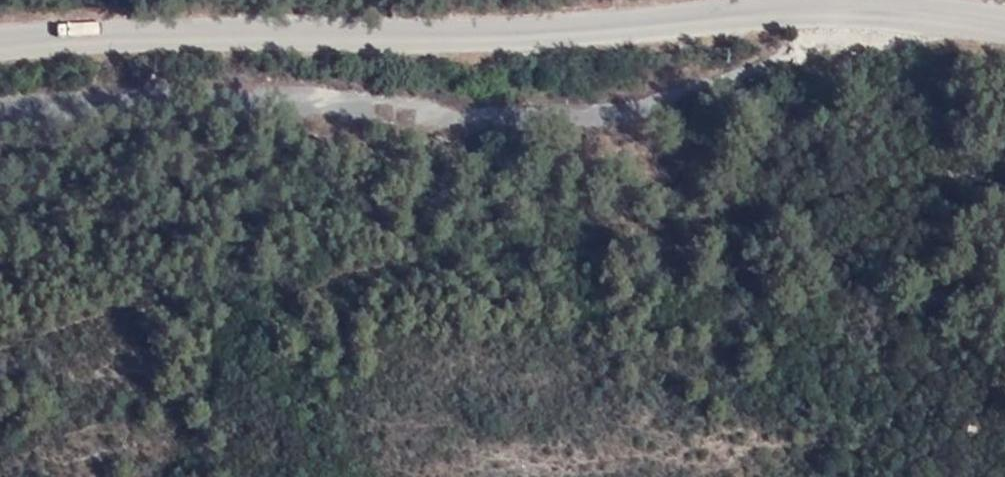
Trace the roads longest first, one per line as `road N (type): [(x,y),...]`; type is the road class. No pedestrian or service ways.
road 1 (unclassified): [(1004,27),(881,13),(604,29),(68,40),(0,52)]
road 2 (track): [(0,95),(349,98),(512,122),(651,108),(791,70),(881,13)]

